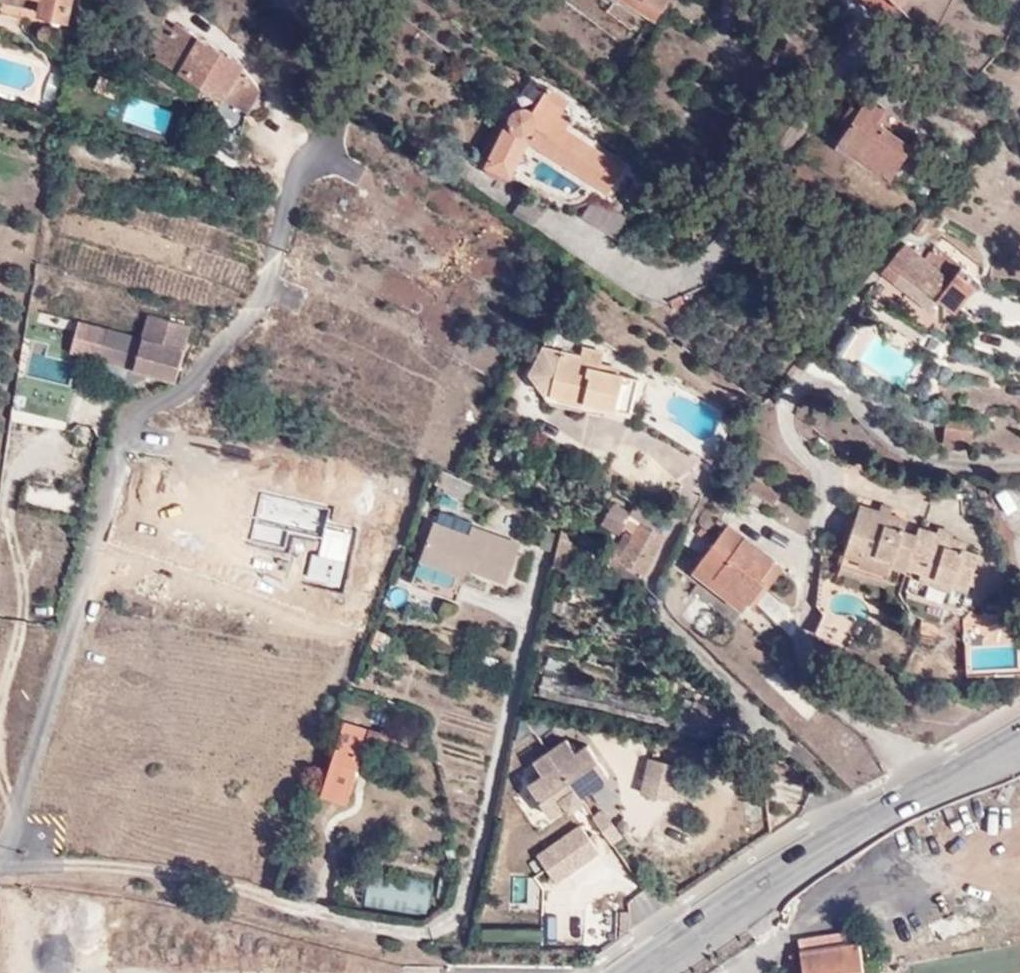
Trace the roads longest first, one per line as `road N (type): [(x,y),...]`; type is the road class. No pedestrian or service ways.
road 1 (residential): [(1019,466),(926,463),(824,383),(796,389),(785,413),(793,447),(827,476),(803,675),(925,790)]
road 2 (secondary): [(632,972),(846,831),(925,790)]

